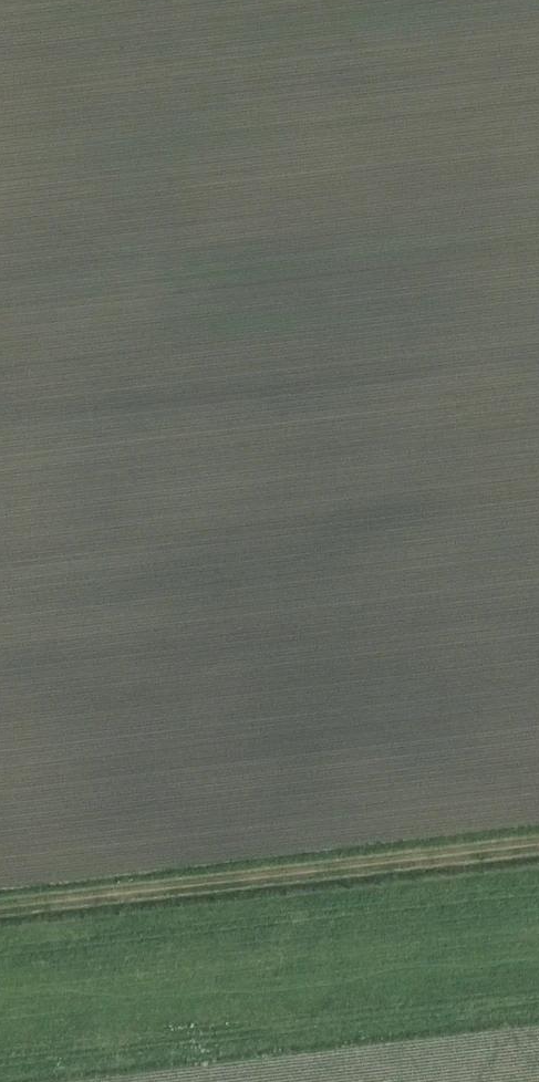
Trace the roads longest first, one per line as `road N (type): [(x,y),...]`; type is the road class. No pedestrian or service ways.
road 1 (track): [(0,907),(538,844)]

